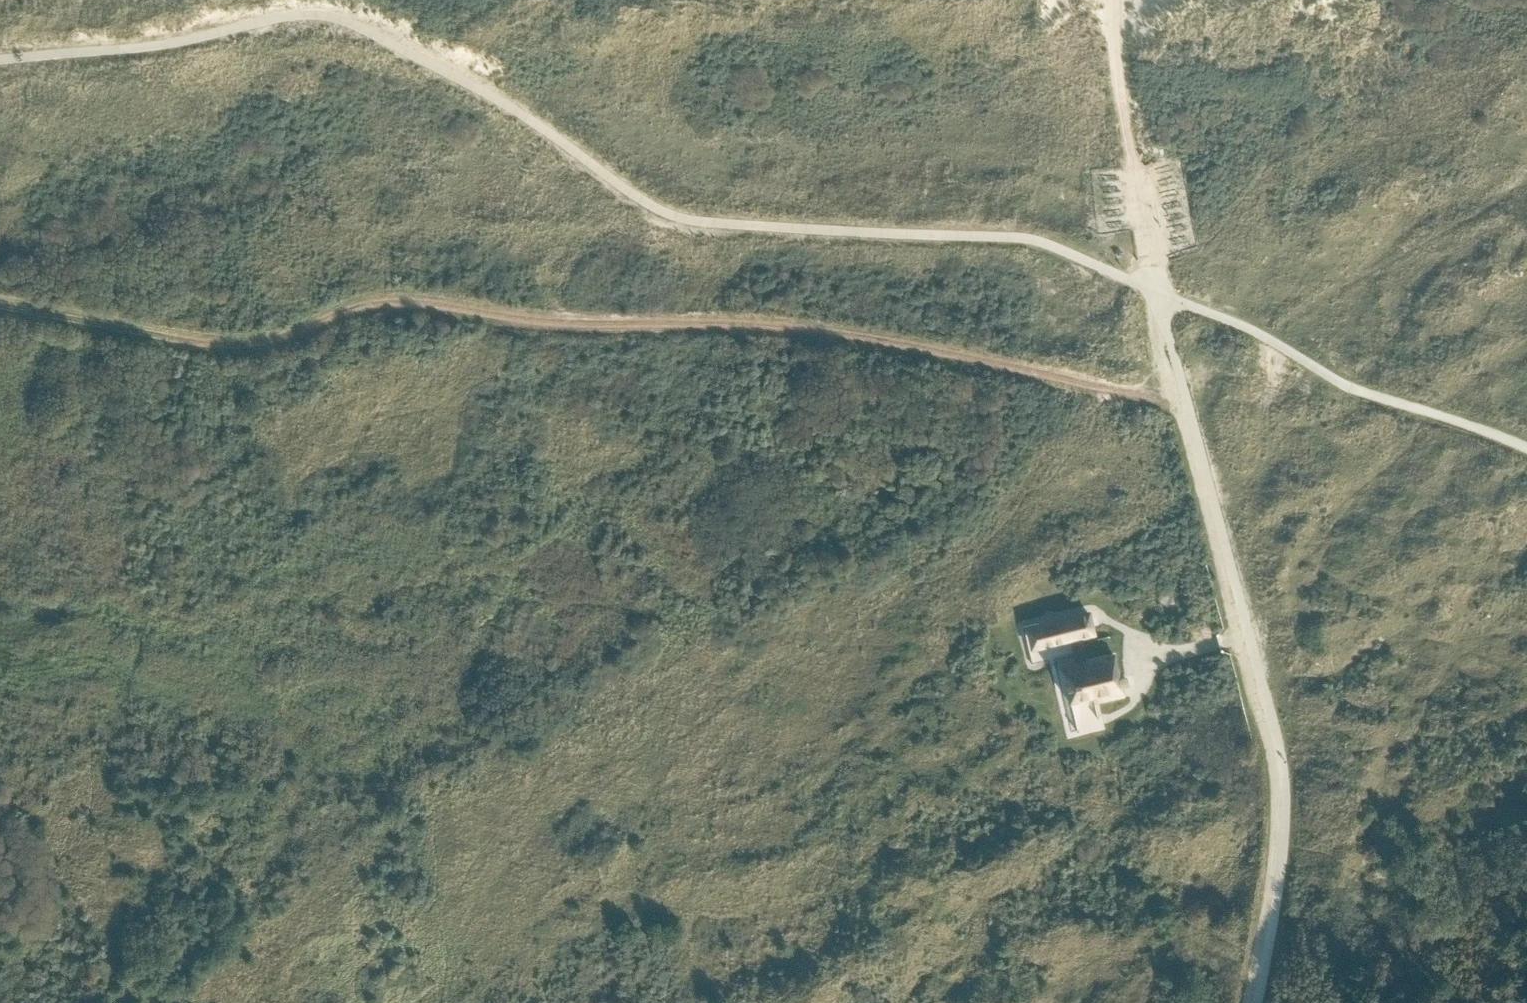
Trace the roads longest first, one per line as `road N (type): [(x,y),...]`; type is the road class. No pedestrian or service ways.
road 1 (track): [(1255,1002),(1276,898),(1278,789),(1249,644),(1179,389)]

